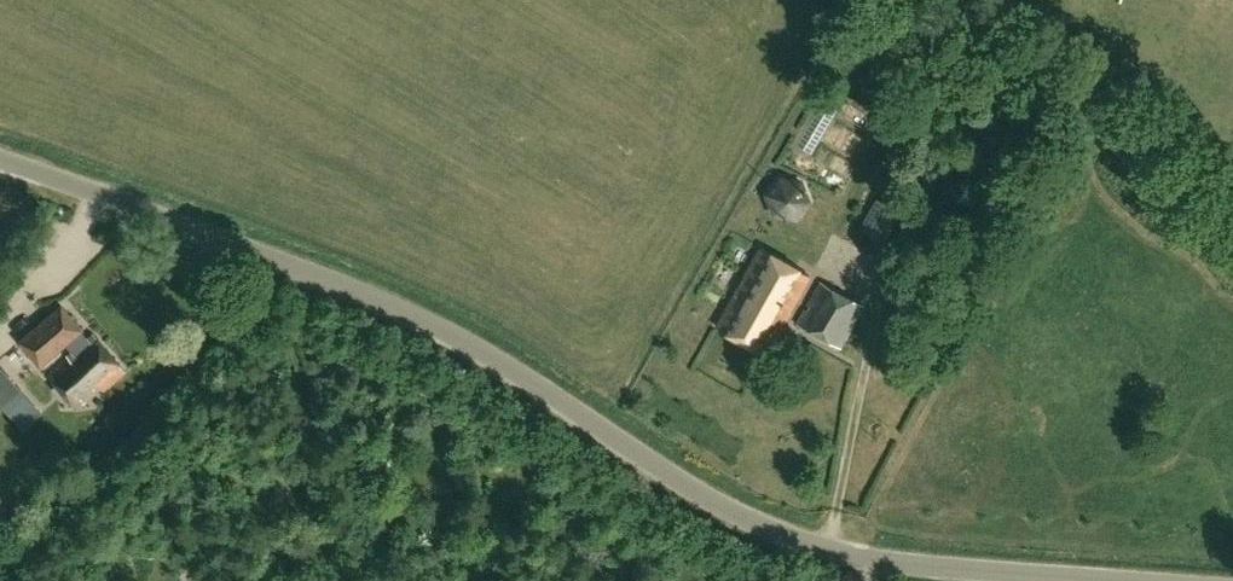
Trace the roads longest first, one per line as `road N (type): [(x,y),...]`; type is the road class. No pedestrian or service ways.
road 1 (unclassified): [(1128,580),(873,560),(801,545),(676,486),(466,344),(225,242),(0,164)]
road 2 (track): [(956,0),(1232,243)]

